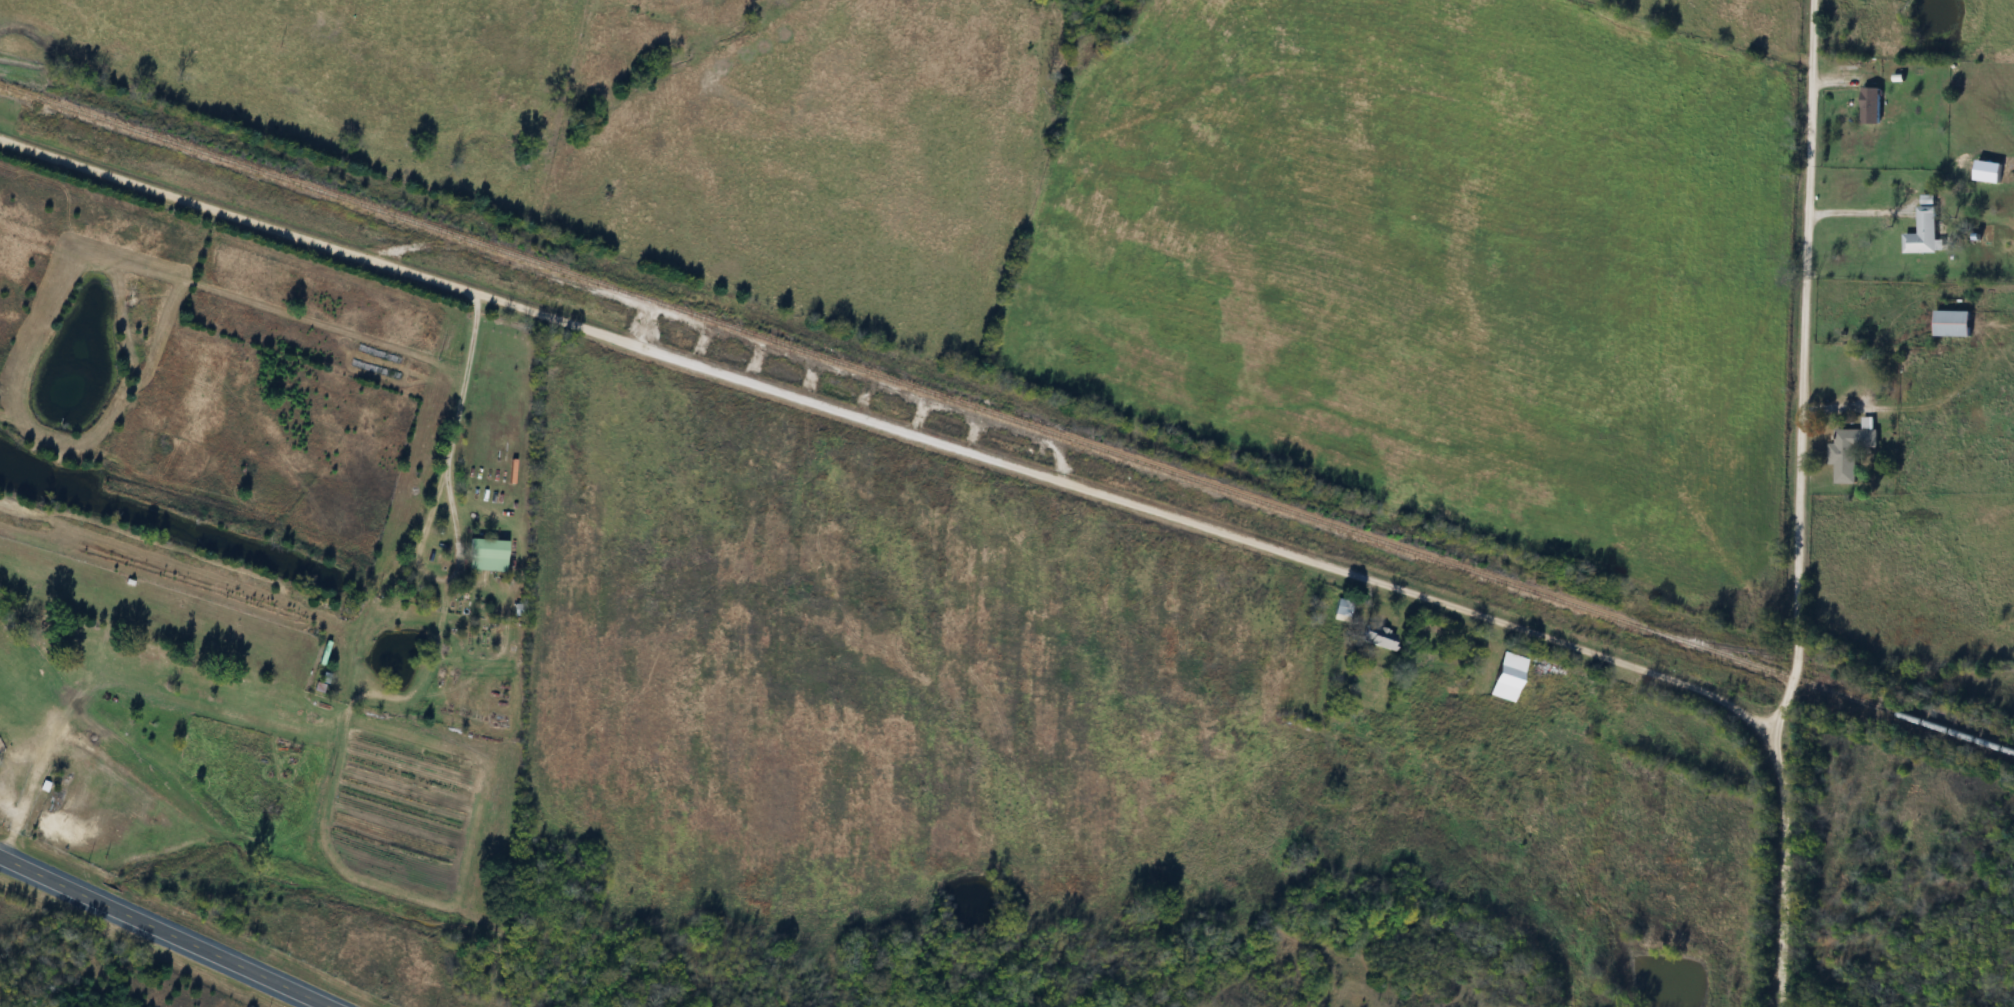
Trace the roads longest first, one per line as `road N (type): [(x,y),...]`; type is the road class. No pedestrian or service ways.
road 1 (residential): [(0,140),(1197,525)]
road 2 (residential): [(1792,678),(1815,0)]
road 3 (residential): [(1197,525),(1679,684),(1726,703),(1764,738)]
road 4 (primary): [(331,1006),(0,856)]
road 5 (residential): [(1778,1006),(1785,827),(1764,738),(1792,678)]

